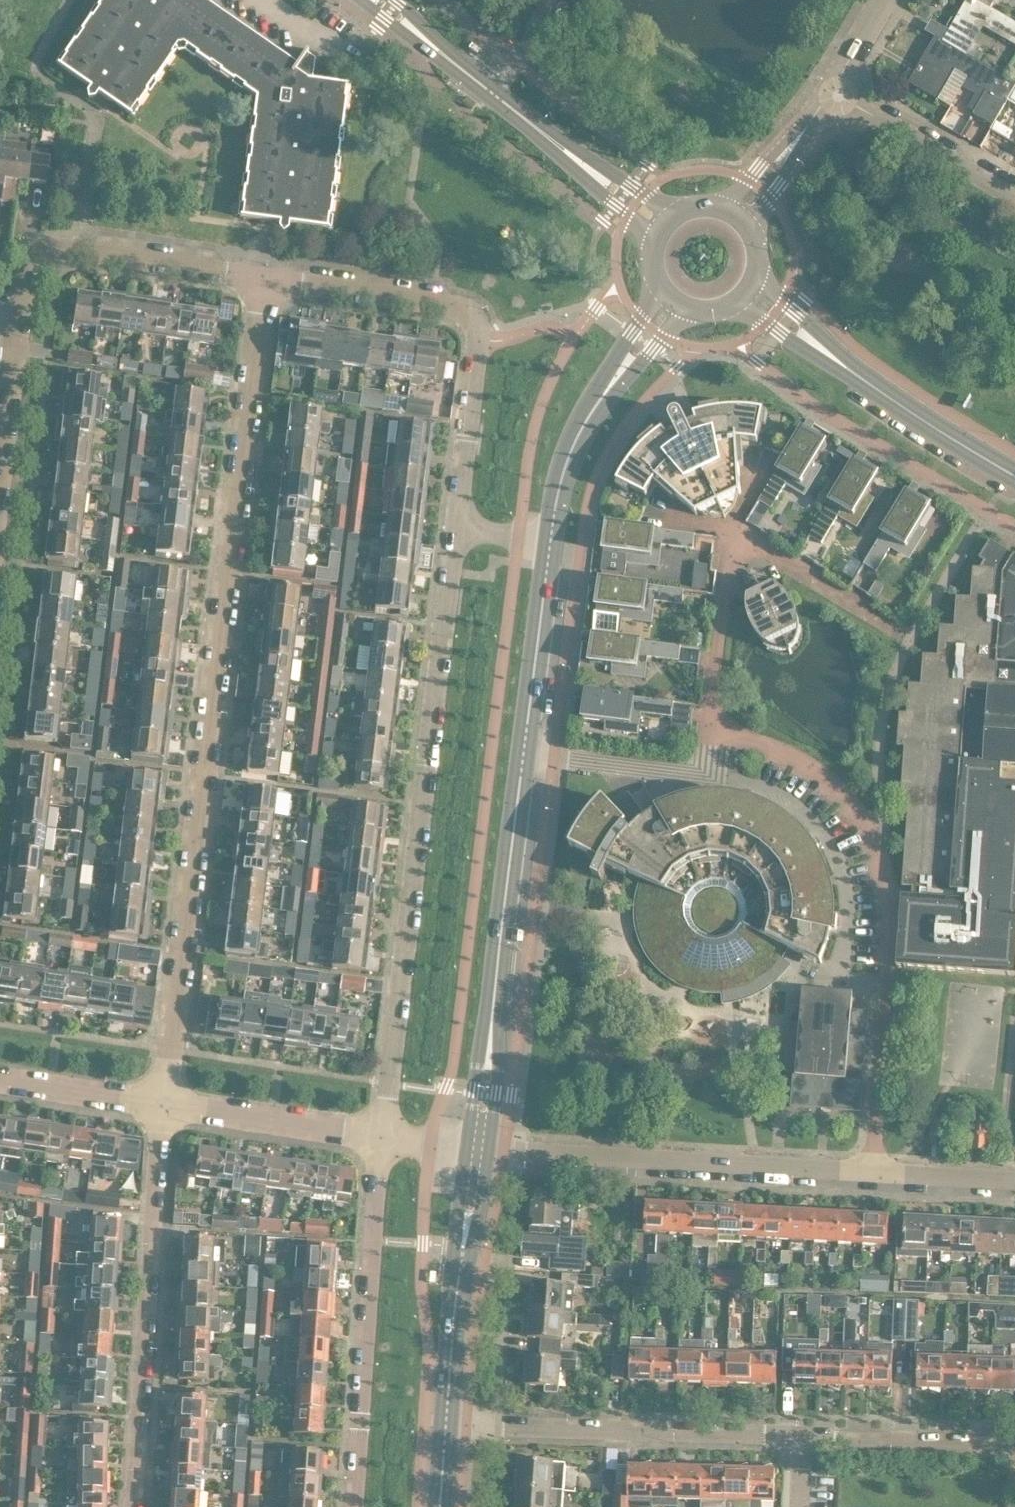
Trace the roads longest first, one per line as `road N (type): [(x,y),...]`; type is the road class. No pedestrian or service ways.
road 1 (residential): [(160,1104),(262,276)]
road 2 (residential): [(455,530),(382,1135)]
road 3 (residential): [(873,1174),(885,903),(870,840),(810,768),(713,729)]
road 4 (residential): [(136,1506),(160,1104)]
road 5 (residential): [(476,1145),(873,1174)]
road 6 (tertiary): [(476,1145),(522,757)]
road 7 (residential): [(713,729),(708,711),(727,551),(744,542),(908,640)]
road 8 (residential): [(382,1135),(354,1506)]
road 9 (tertiary): [(662,228),(372,0)]
road 10 (residential): [(797,1436),(448,1428)]
road 11 (tertiary): [(1014,475),(884,395),(748,292)]
road 12 (tertiary): [(448,1428),(476,1145)]
road 13 (residential): [(0,521),(48,245)]
road 14 (tertiary): [(548,542),(592,411),(670,302)]
road 15 (residential): [(522,757),(709,776),(713,729)]
road 16 (residential): [(382,1135),(160,1104)]
road 17 (residential): [(1014,1440),(797,1436)]
road 18 (tertiary): [(522,757),(548,542)]
road 19 (residential): [(262,276),(48,245)]
road 20 (residential): [(470,317),(476,343),(455,530)]
road 21 (residential): [(470,317),(456,307),(262,276)]
road 22 (residential): [(830,87),(1014,195)]
road 23 (residential): [(160,1104),(0,1080)]
road 24 (residential): [(738,218),(830,87)]
road 25 (residential): [(873,1174),(1014,1183)]

